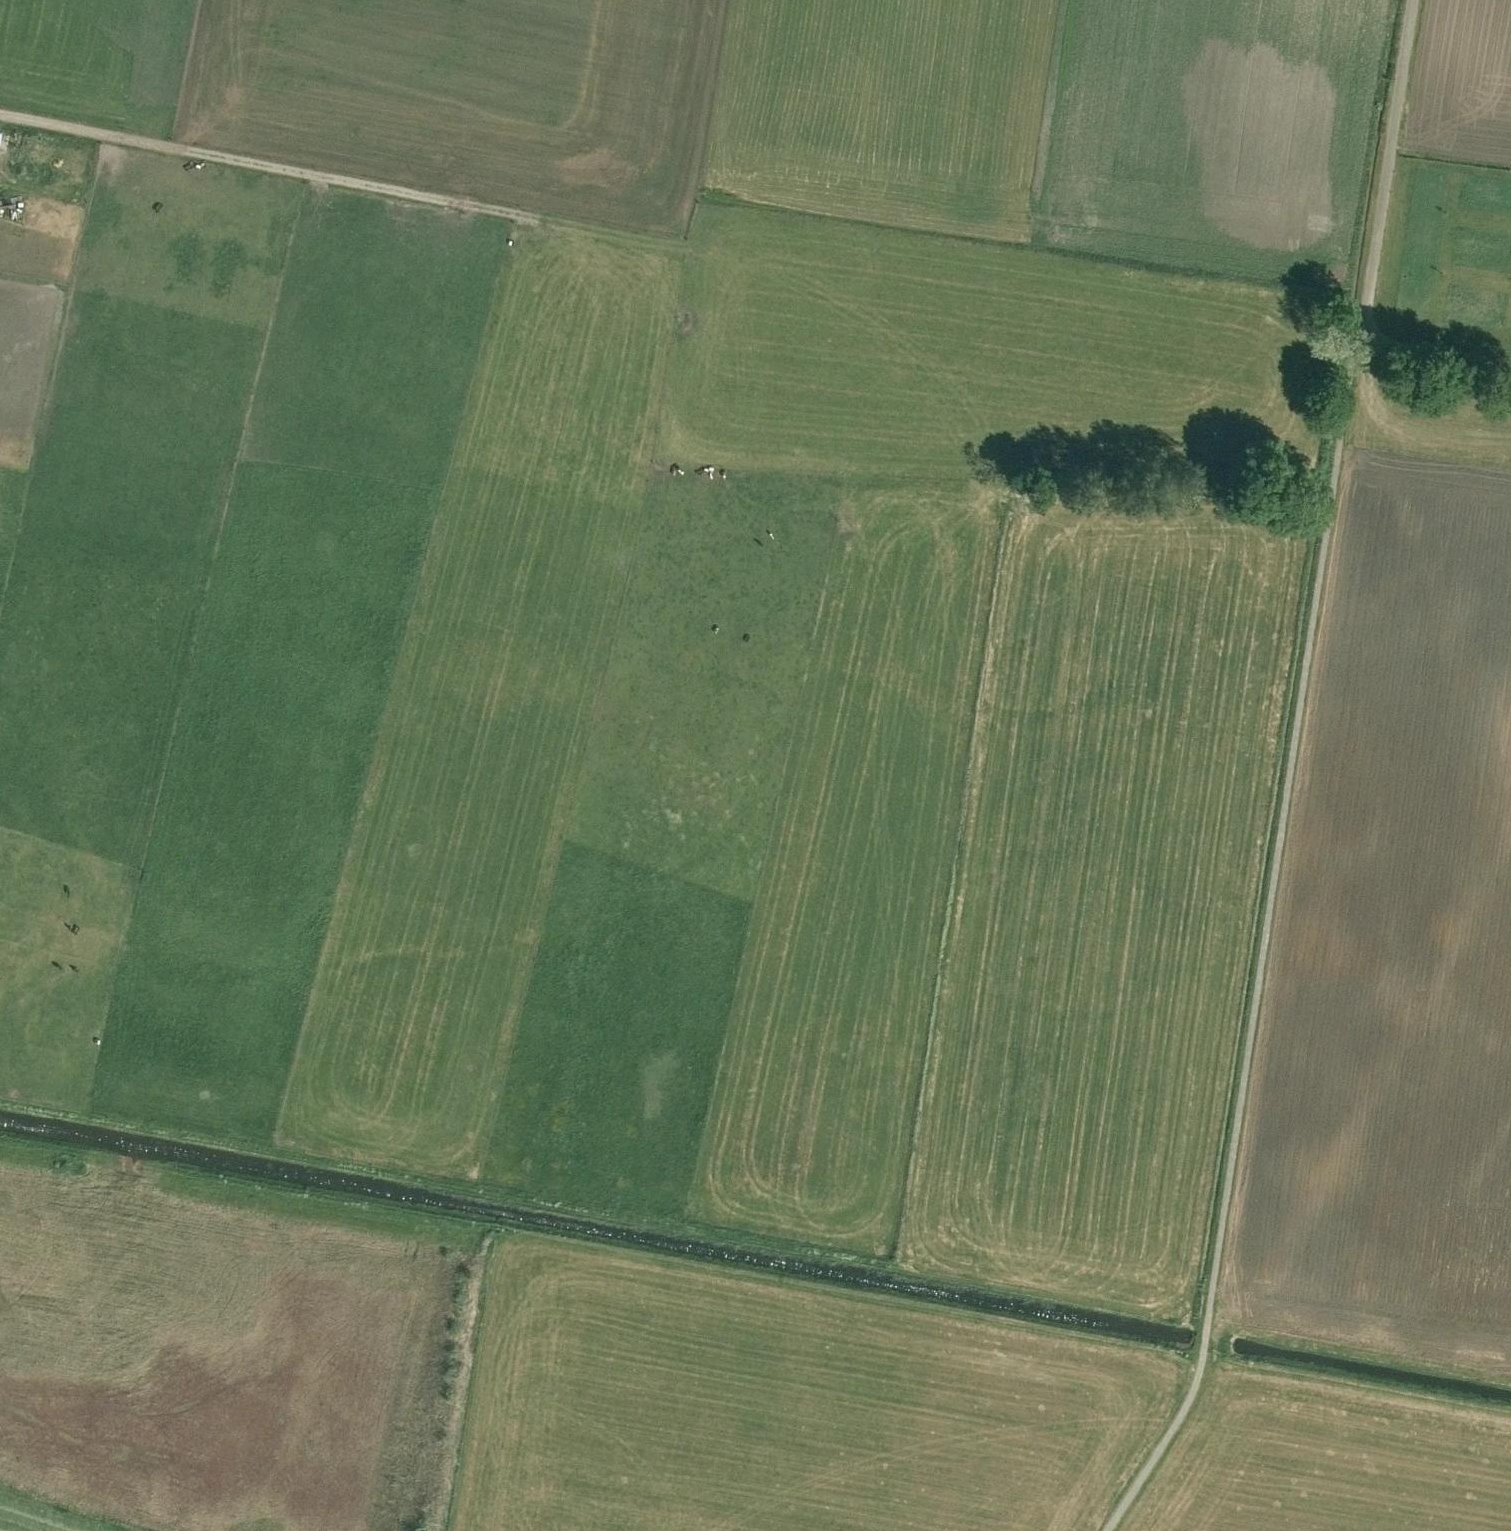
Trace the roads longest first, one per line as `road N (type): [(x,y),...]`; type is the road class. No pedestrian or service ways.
road 1 (track): [(465,1239),(0,1147)]
road 2 (unclassified): [(1363,345),(1414,0)]

